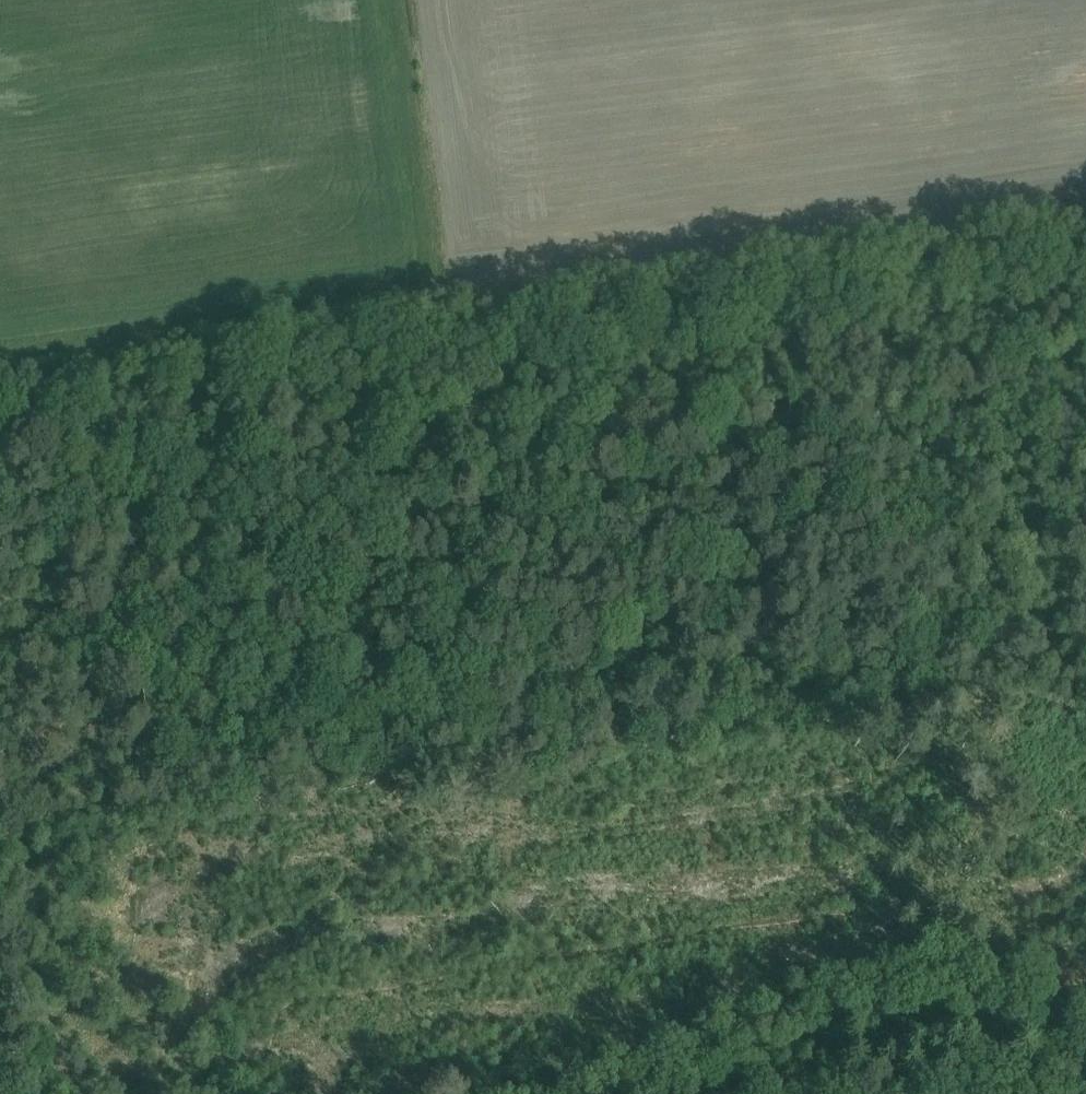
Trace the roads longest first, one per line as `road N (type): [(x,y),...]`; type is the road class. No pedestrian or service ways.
road 1 (track): [(600,1093),(770,1012),(873,982),(956,970)]
road 2 (track): [(956,970),(999,990),(1085,1005)]

